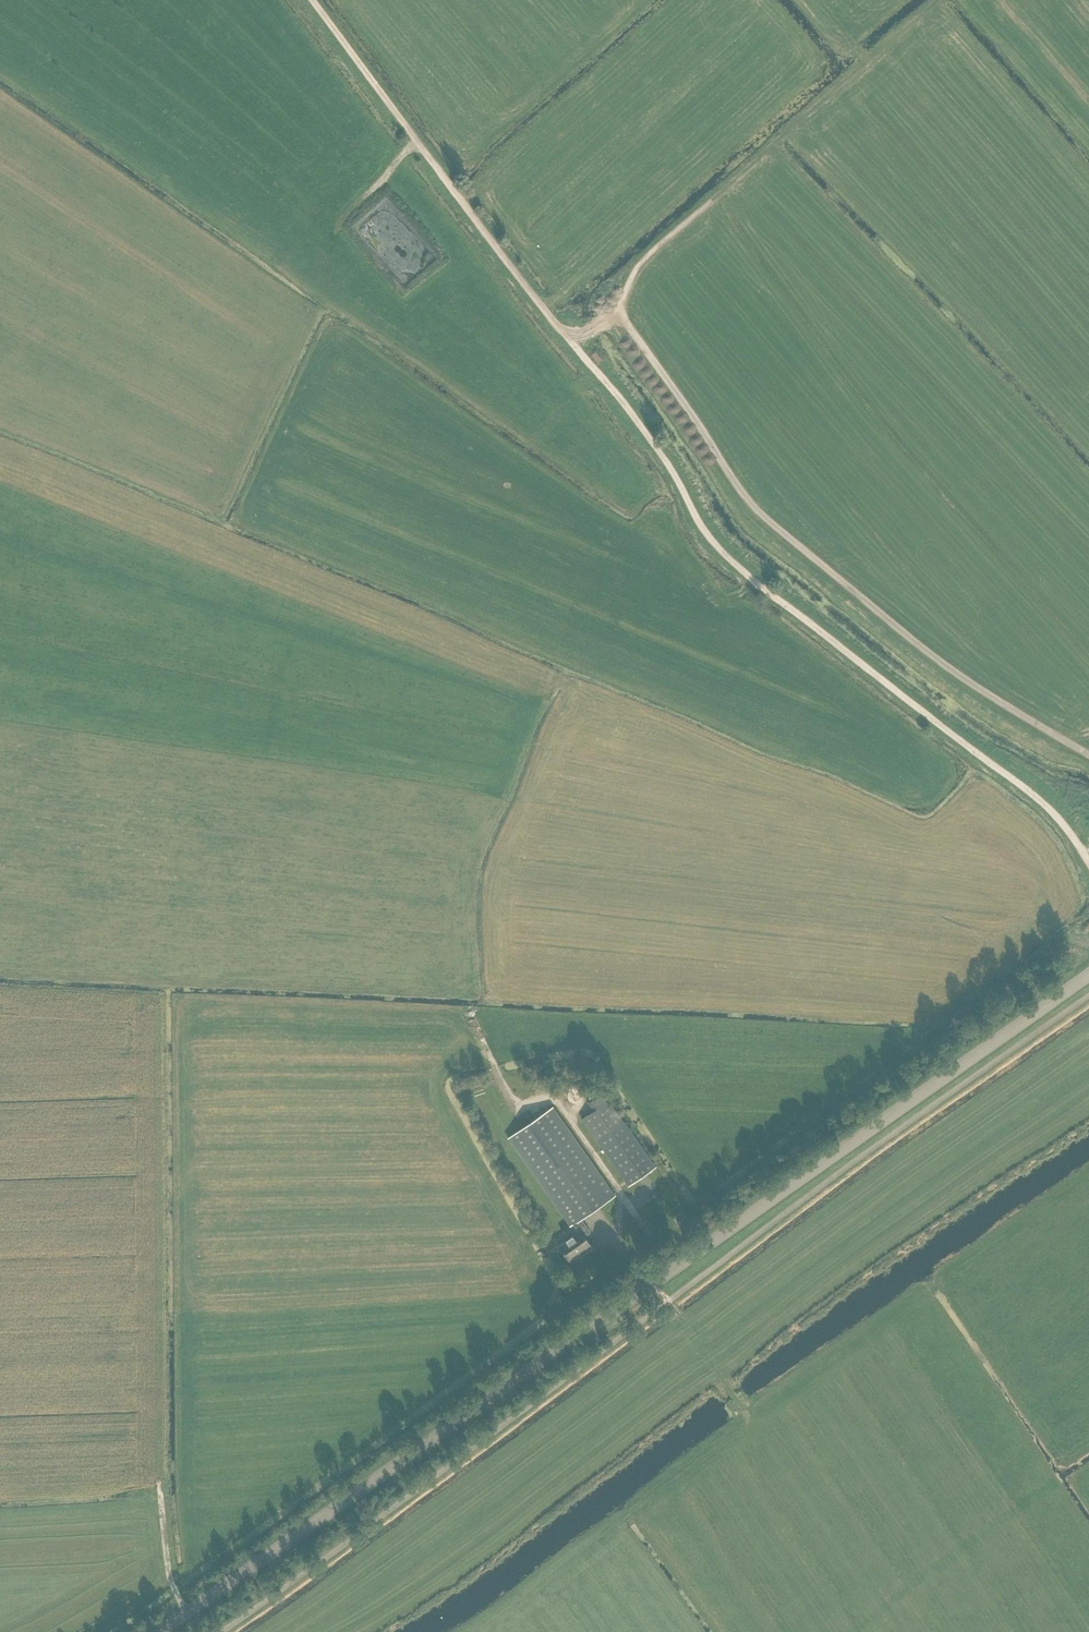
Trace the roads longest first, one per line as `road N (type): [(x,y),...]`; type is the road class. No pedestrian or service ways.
road 1 (track): [(1088,861),(1031,793),(716,547),(632,414),(312,0)]
road 2 (secondary): [(165,1631),(1088,976)]
road 3 (track): [(710,203),(639,265),(622,305),(731,475),(773,524),(946,666),(1088,753)]

